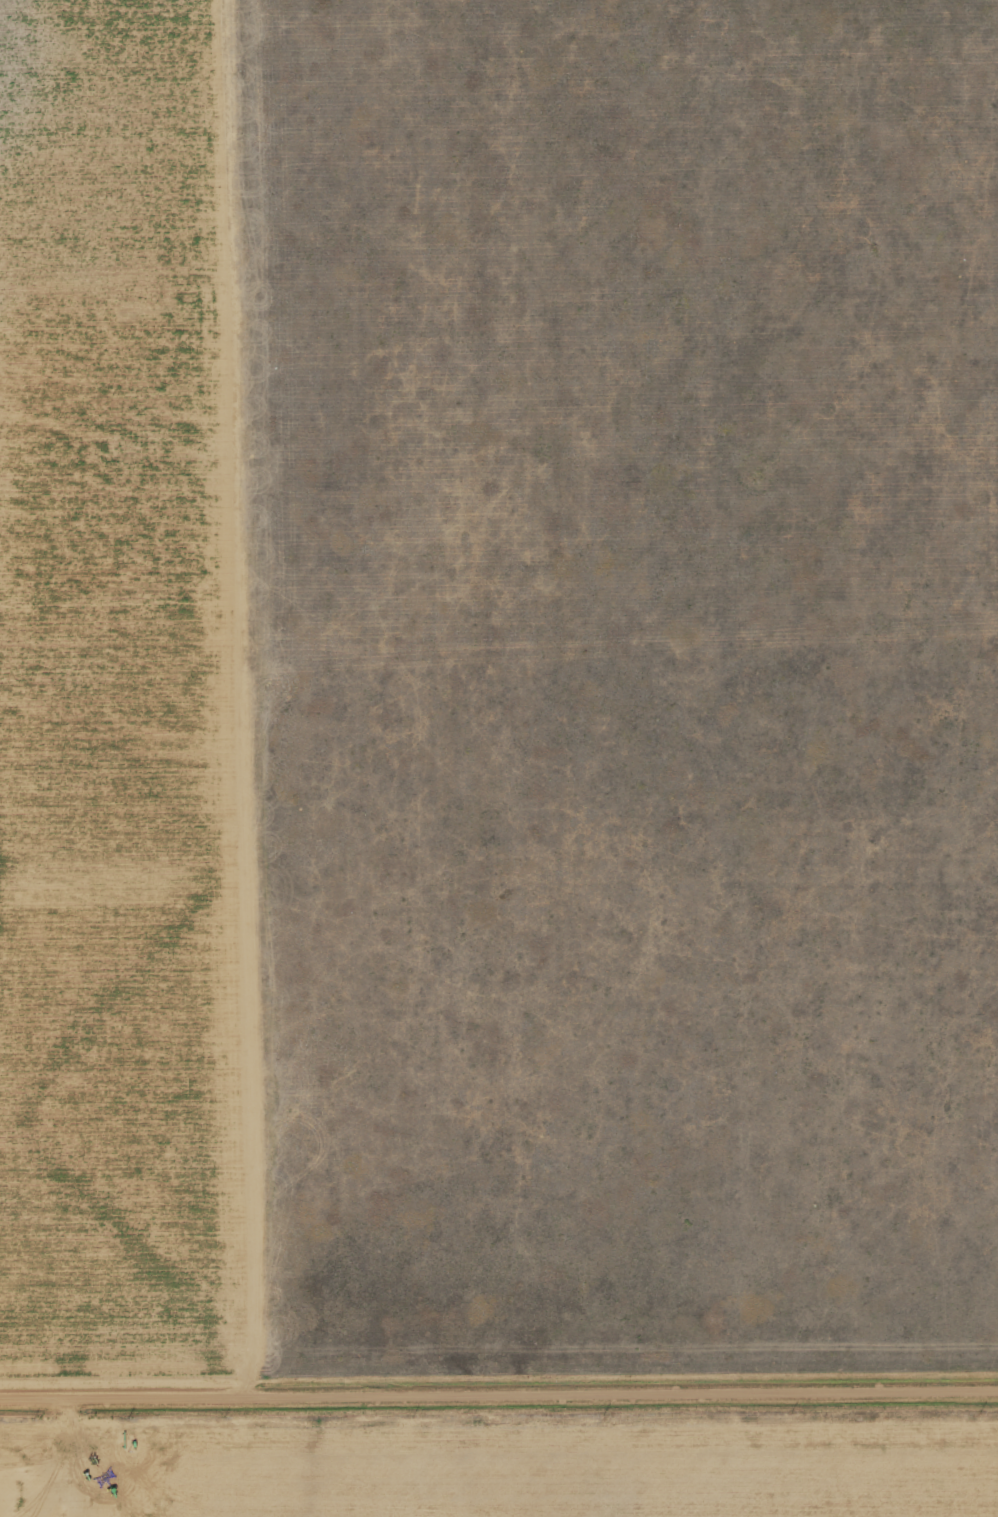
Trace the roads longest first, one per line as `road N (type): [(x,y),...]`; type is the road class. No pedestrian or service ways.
road 1 (residential): [(0,1408),(997,1396)]

